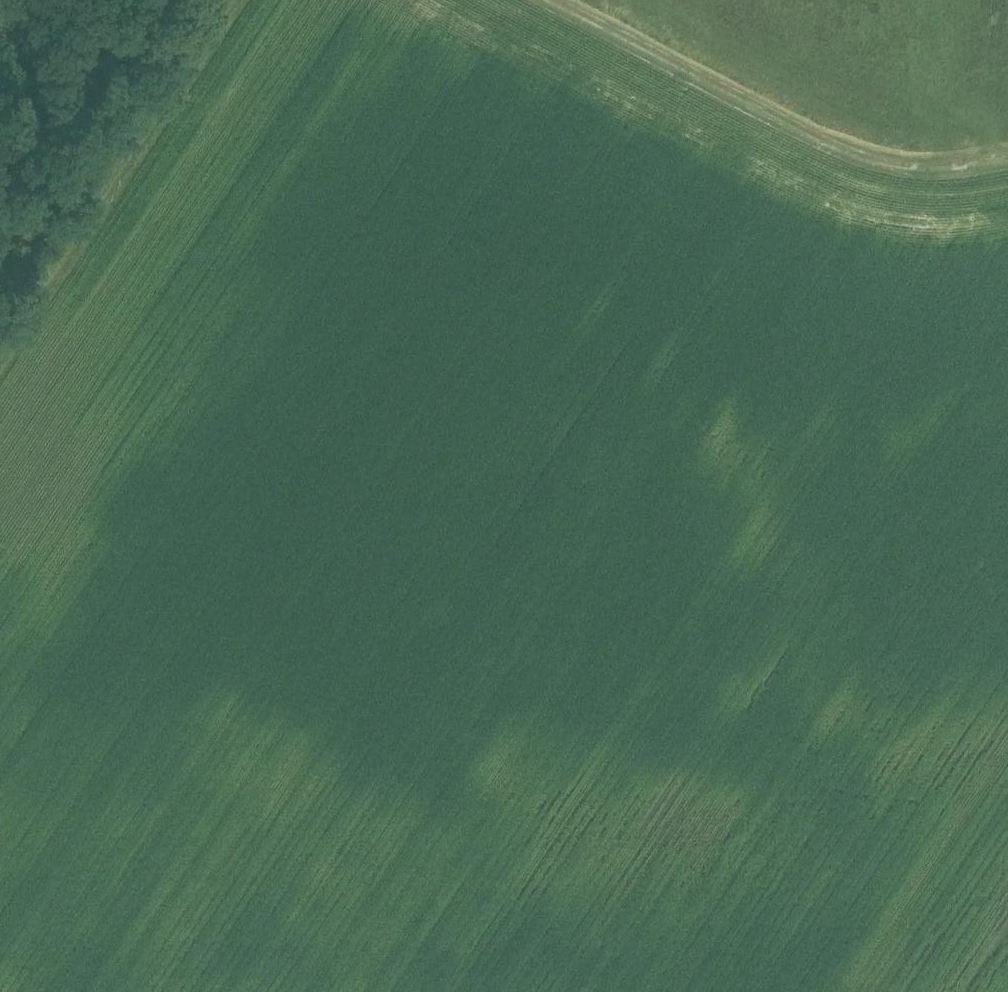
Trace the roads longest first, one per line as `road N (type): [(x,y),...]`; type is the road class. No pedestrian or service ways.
road 1 (track): [(569,0),(809,137),(873,161),(1007,160)]

